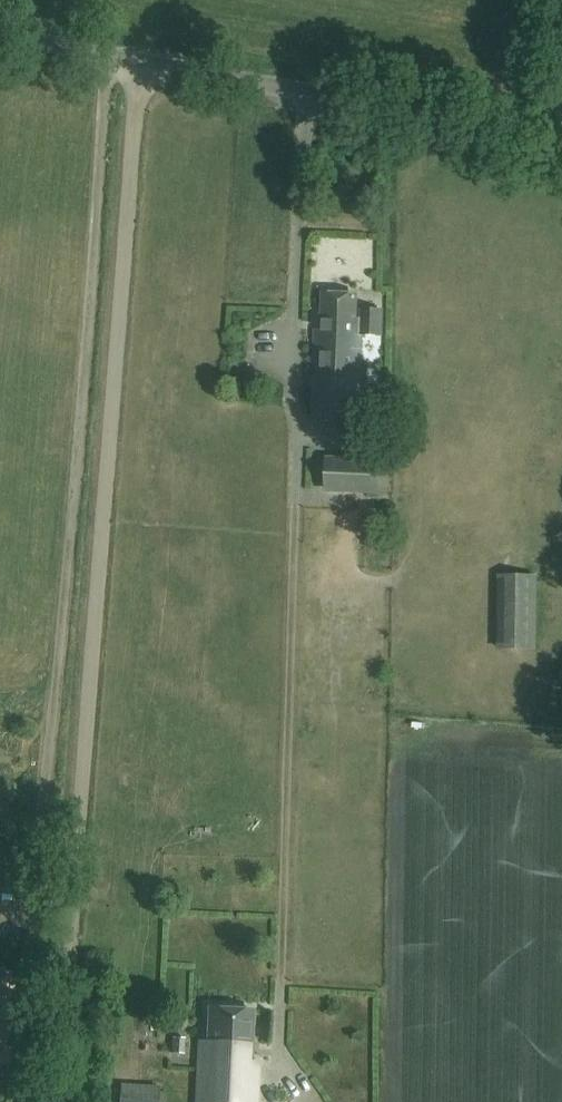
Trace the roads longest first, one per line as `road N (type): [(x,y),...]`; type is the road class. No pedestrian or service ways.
road 1 (track): [(147,59),(60,1101)]
road 2 (track): [(105,51),(31,948)]
road 3 (unclassified): [(561,138),(0,31)]

